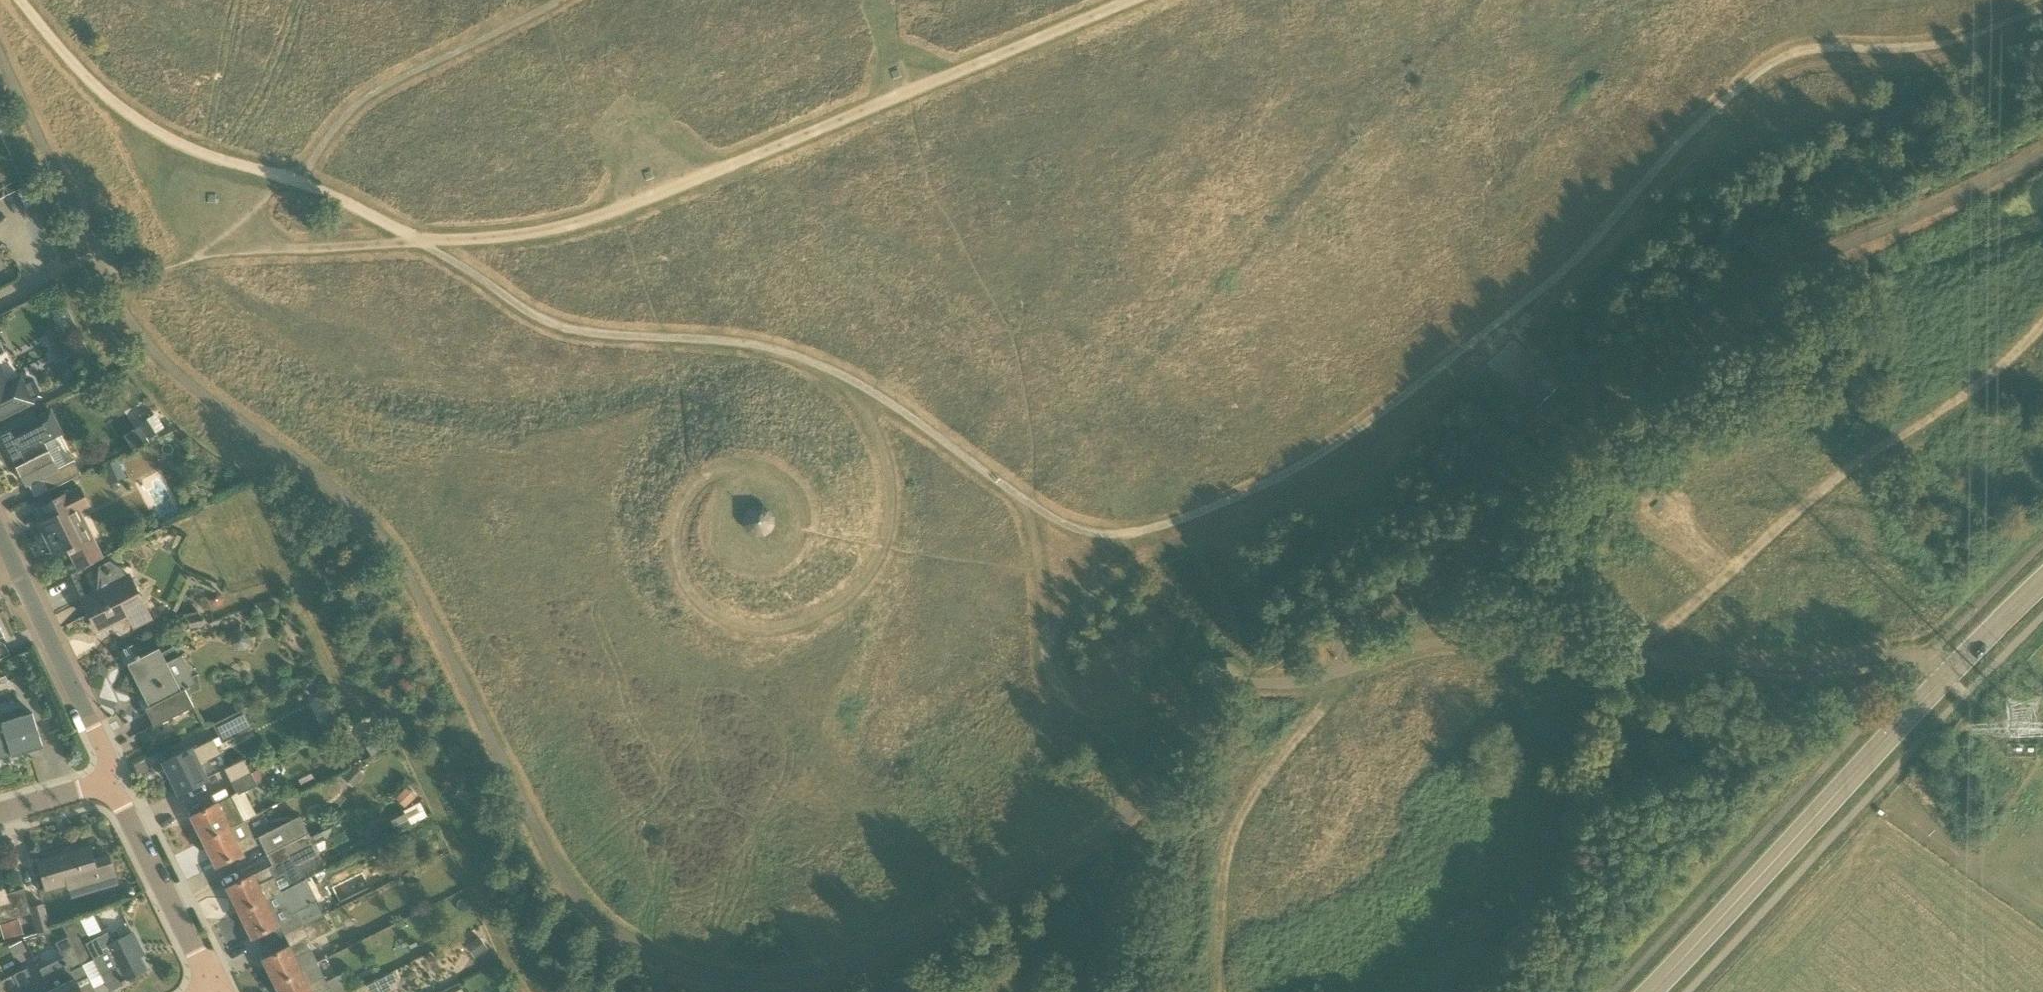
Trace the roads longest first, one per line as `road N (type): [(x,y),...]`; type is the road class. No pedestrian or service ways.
road 1 (track): [(1146,0),(587,225),(416,247)]
road 2 (secondary): [(1649,991),(2042,582)]
road 3 (residential): [(106,784),(105,752),(0,537)]
road 4 (residential): [(106,784),(126,804),(220,991)]

